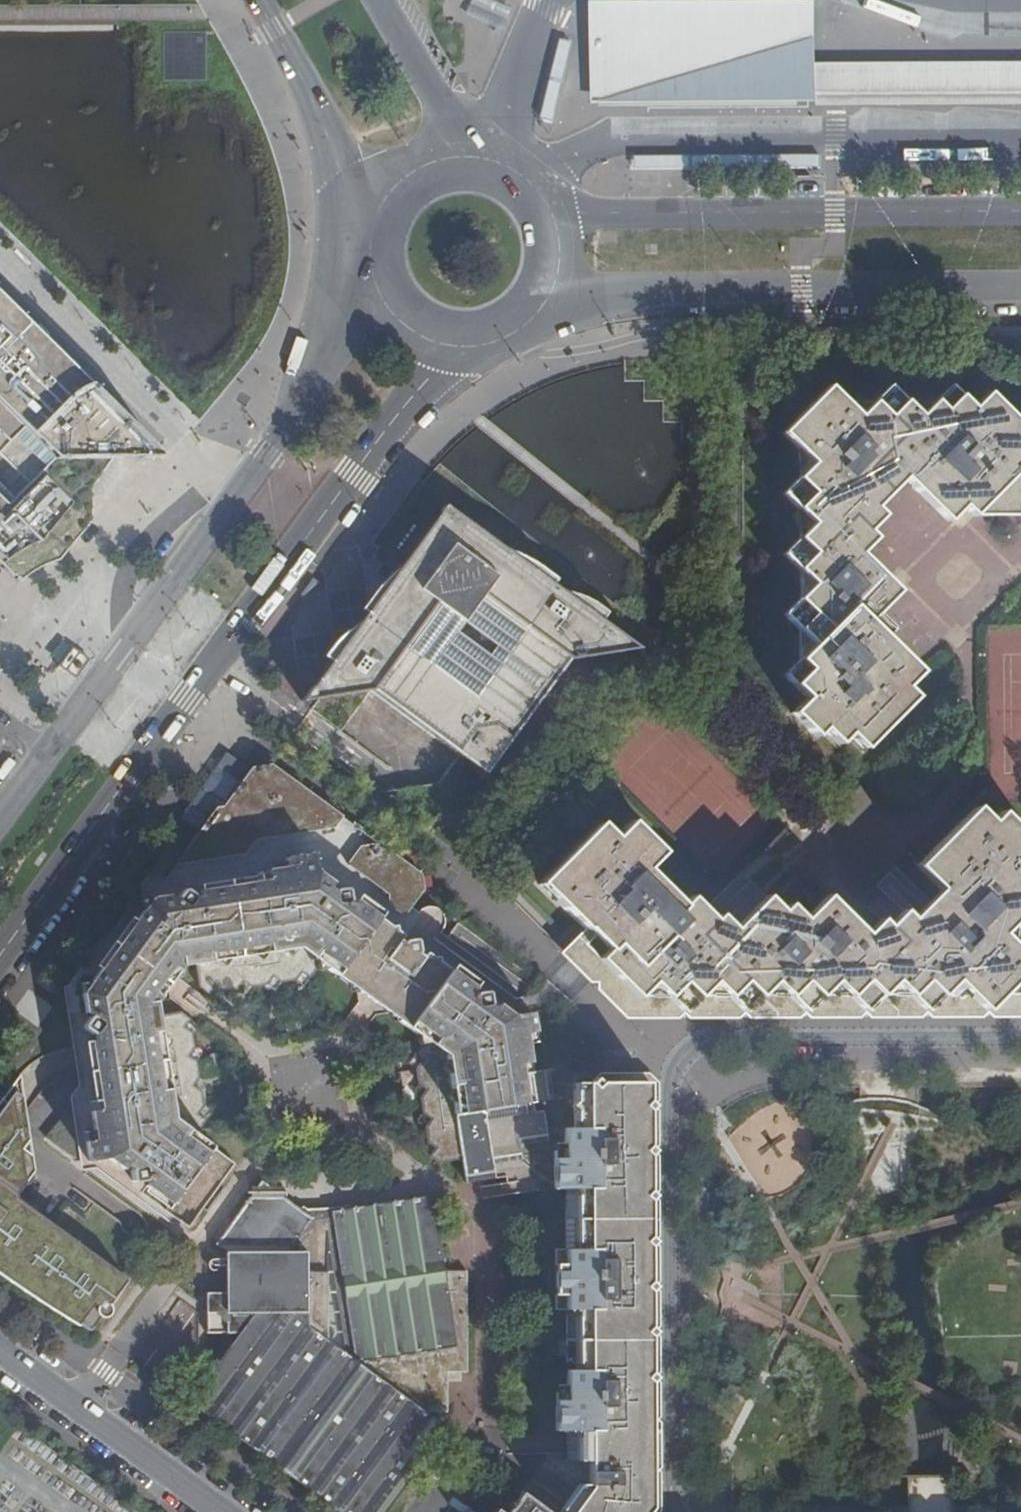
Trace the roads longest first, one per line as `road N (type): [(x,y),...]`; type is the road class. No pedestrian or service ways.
road 1 (secondary): [(0,964),(449,344)]
road 2 (secondary): [(378,289),(0,819)]
road 3 (secondary): [(551,292),(1020,289)]
road 4 (secondary): [(1020,210),(554,214)]
road 5 (residential): [(669,1511),(669,1072)]
road 6 (residential): [(669,1072),(687,1045),(705,1038),(1020,1038)]
road 7 (residential): [(0,1349),(222,1511)]
road 8 (secondary): [(266,0),(379,210)]
road 9 (secondary): [(474,155),(381,0)]
road 10 (secondary): [(449,344),(493,341),(517,330),(551,292)]

